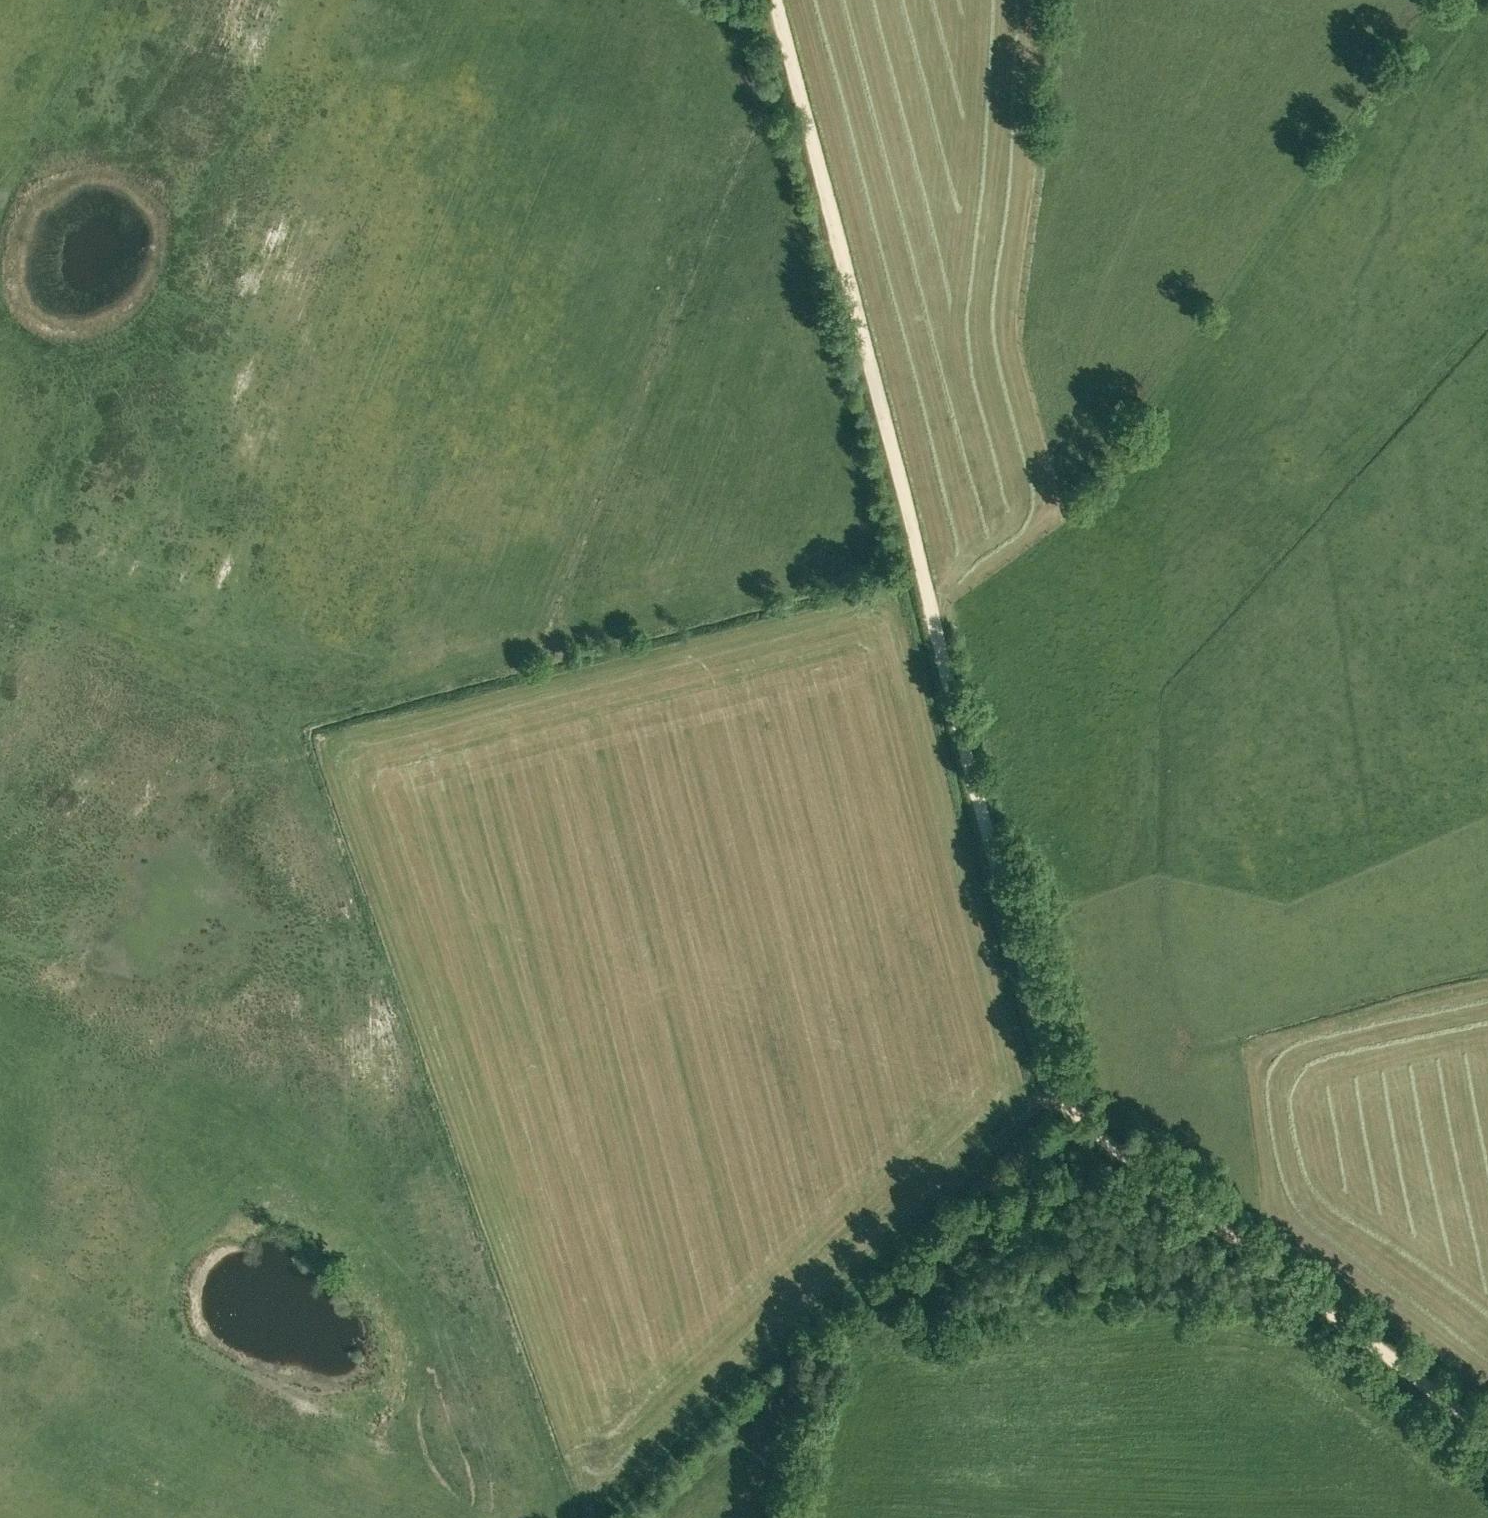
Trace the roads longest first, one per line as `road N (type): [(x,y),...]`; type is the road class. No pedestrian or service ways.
road 1 (track): [(1487,1433),(1112,1155),(1048,1081),(769,0)]
road 2 (track): [(1054,1089),(598,1517)]

